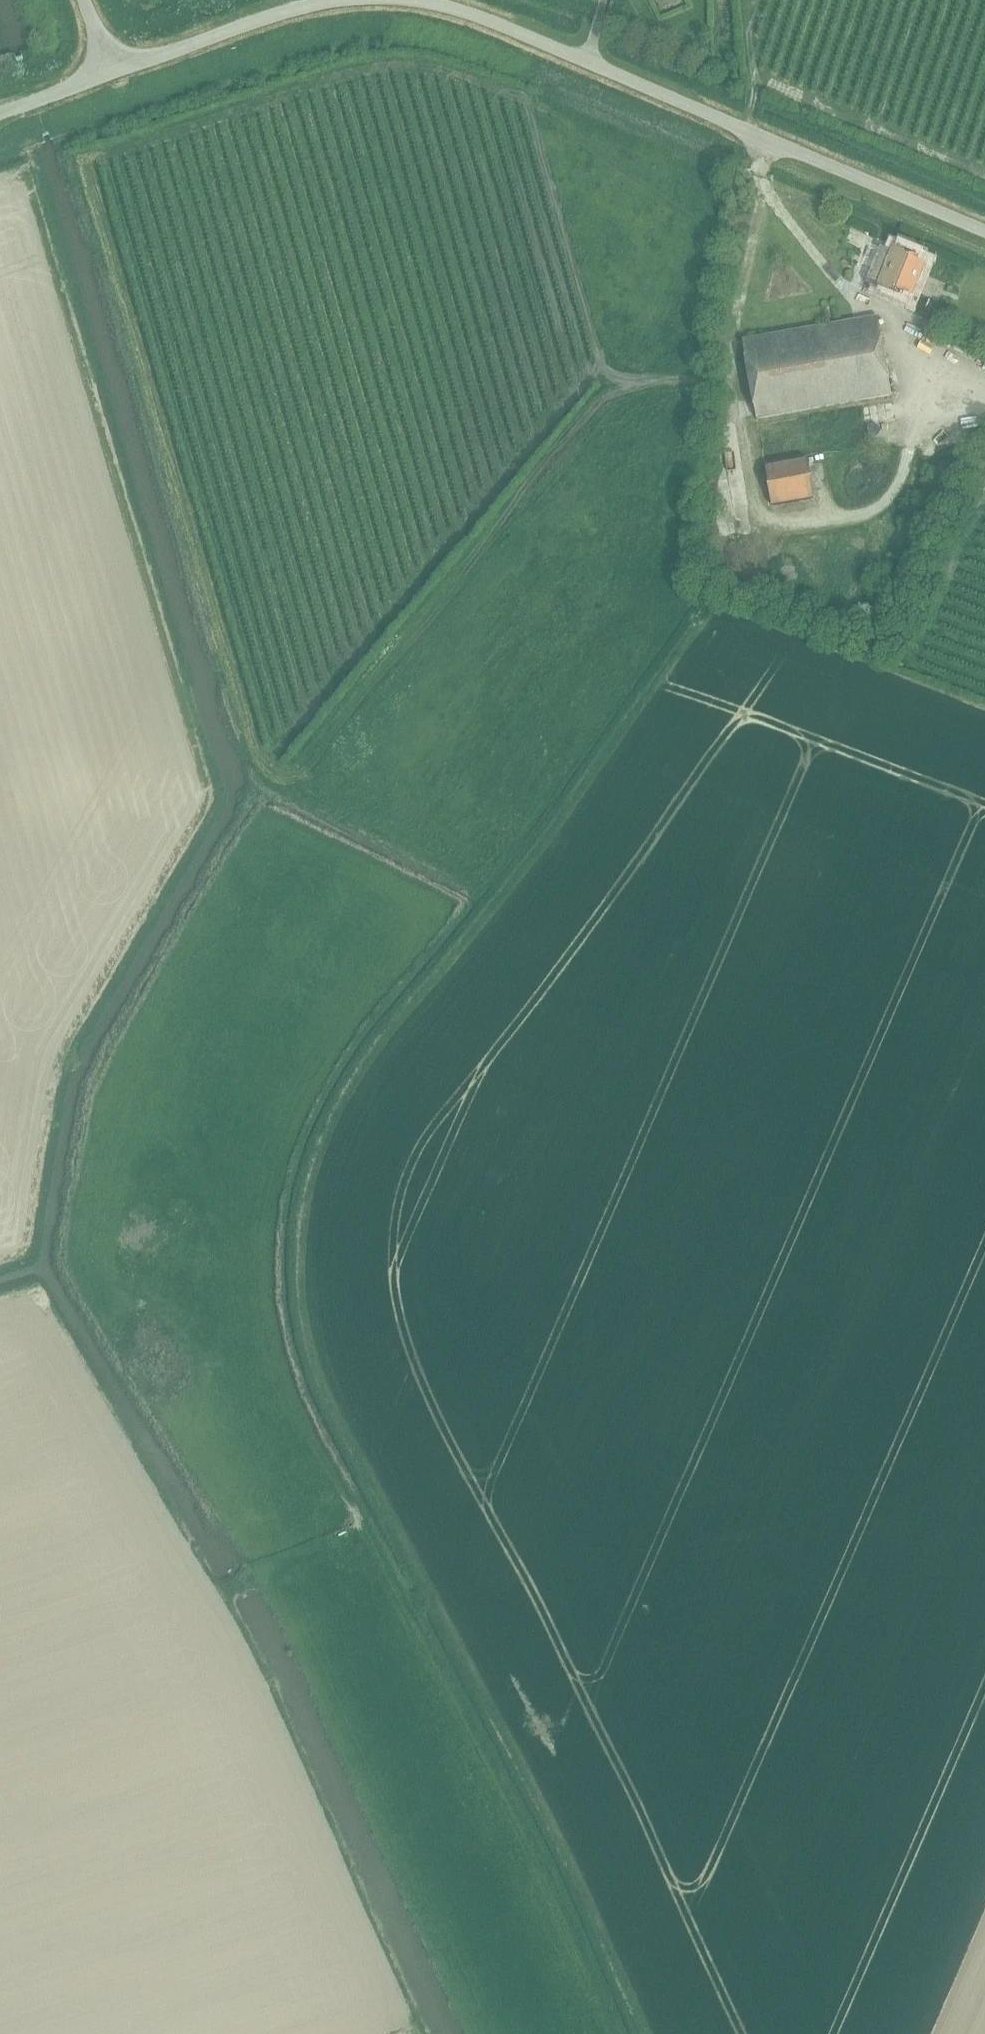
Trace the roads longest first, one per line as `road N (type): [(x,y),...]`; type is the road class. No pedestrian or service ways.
road 1 (unclassified): [(113,73),(341,1),(408,2),(492,23),(587,62)]
road 2 (unclassified): [(984,238),(587,62)]

